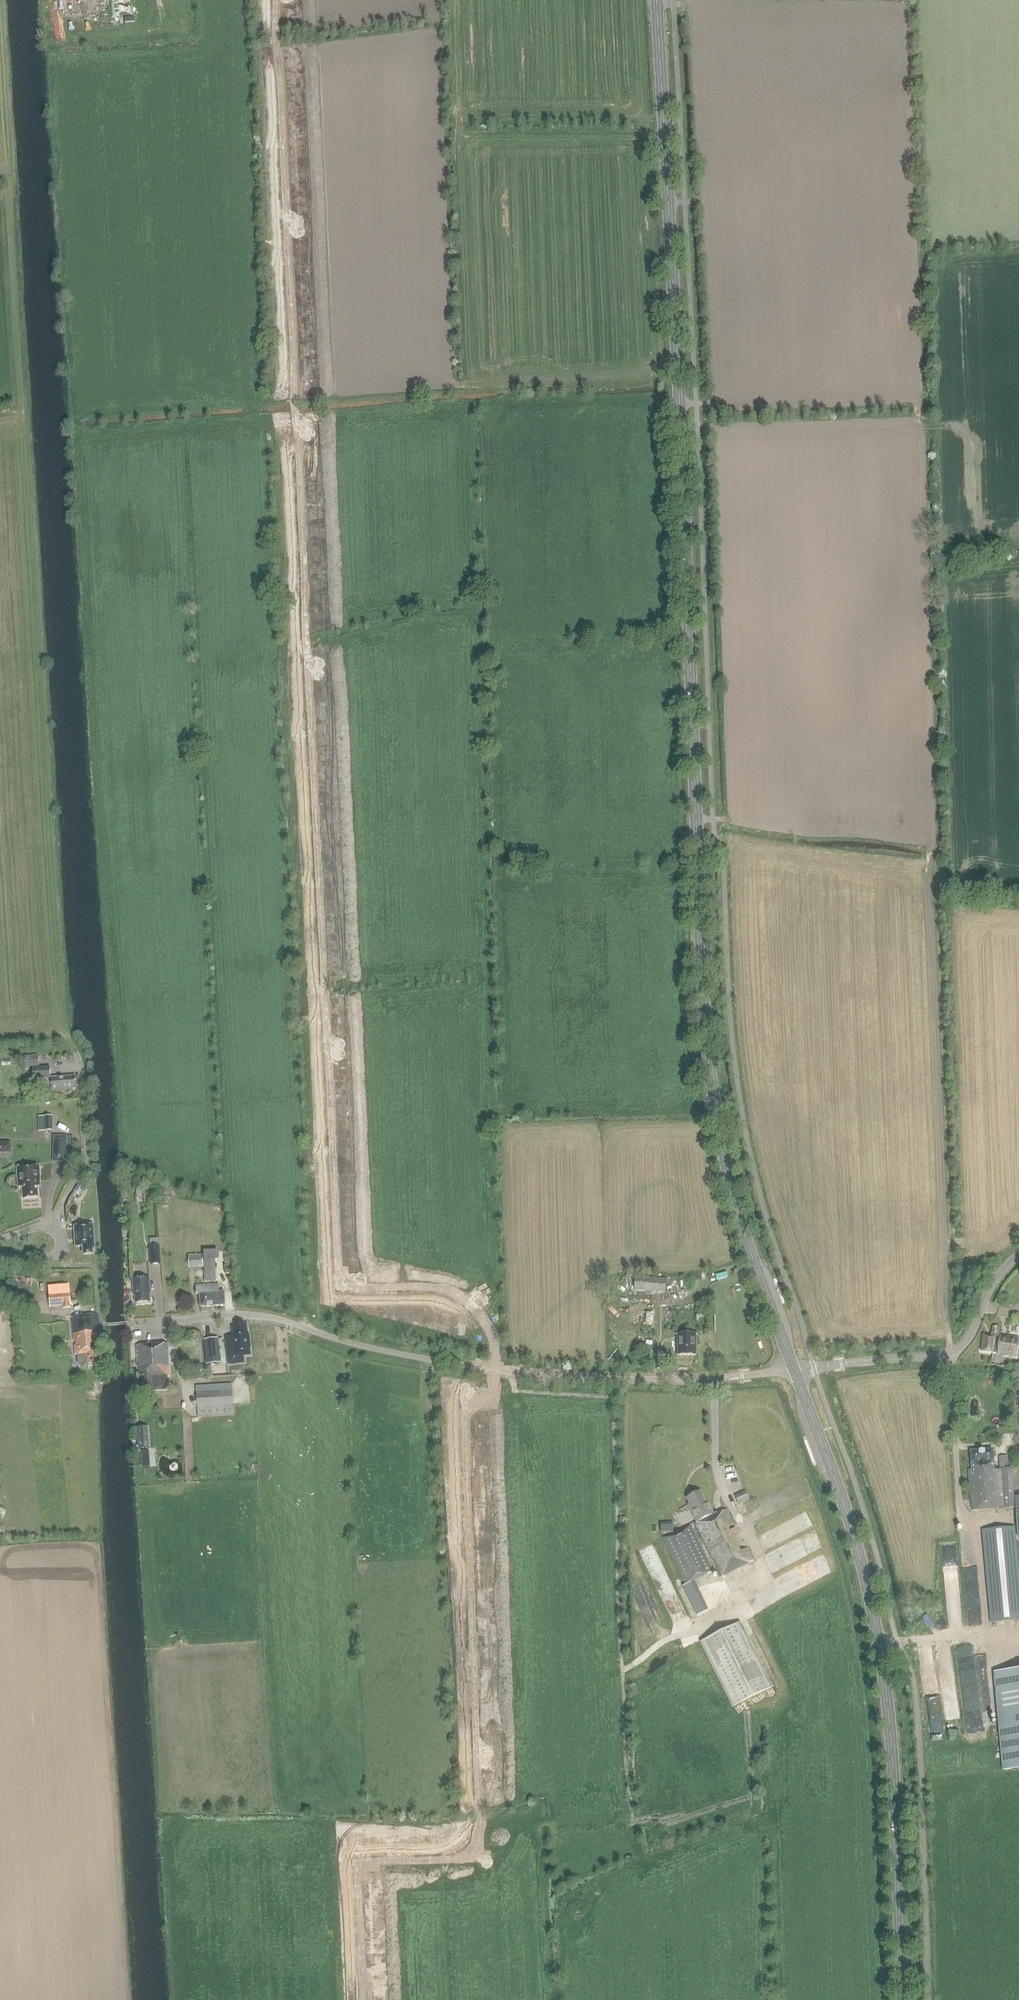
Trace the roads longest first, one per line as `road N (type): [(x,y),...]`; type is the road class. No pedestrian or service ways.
road 1 (primary): [(794,1371),(740,1226),(702,1010),(654,0)]
road 2 (primary): [(901,1999),(891,1747),(876,1635),(848,1515),(794,1371)]
road 3 (unclassified): [(162,1321),(259,1317),(348,1345),(517,1375),(655,1381),(794,1371)]
road 4 (track): [(514,1375),(515,1391),(613,1401),(634,1823)]
road 5 (unclassified): [(794,1371),(959,1349),(990,1288),(1018,1255)]

